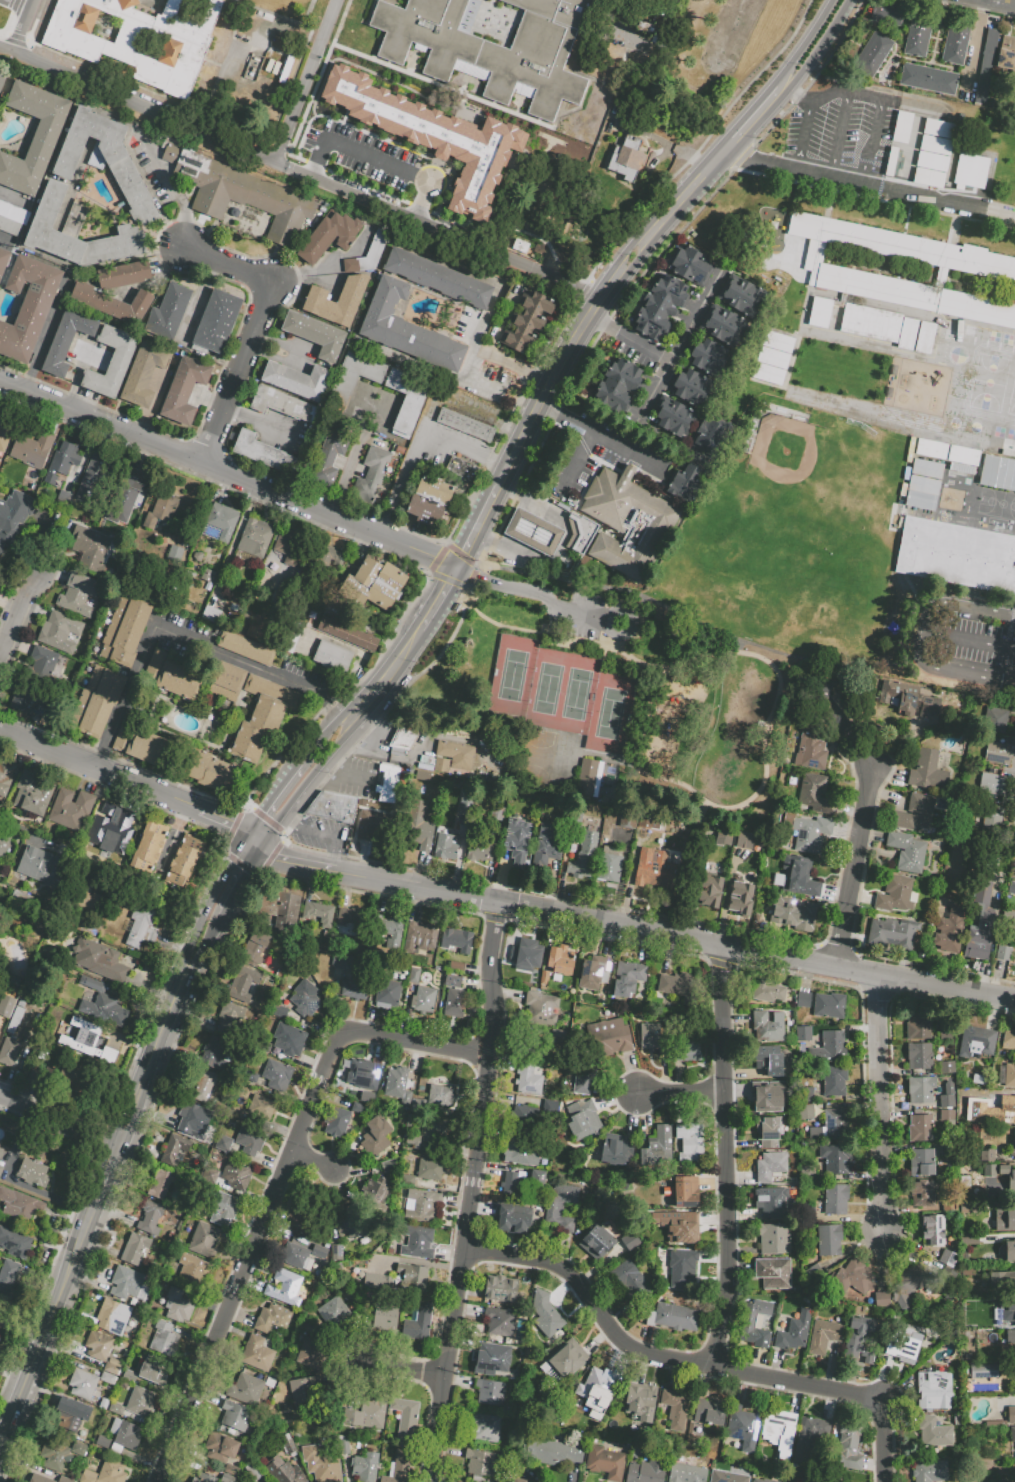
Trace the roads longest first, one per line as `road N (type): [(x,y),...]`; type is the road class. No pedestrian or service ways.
road 1 (residential): [(159,1481),(335,1046),(363,1035),(490,1060)]
road 2 (residential): [(430,1481),(490,1060),(497,904)]
road 3 (residential): [(839,969),(337,871)]
road 4 (residential): [(456,568),(0,382)]
road 5 (residential): [(885,1399),(633,1351),(555,1268),(465,1251)]
road 6 (secondary): [(497,485),(601,297),(734,140)]
road 7 (residential): [(715,1367),(728,1269),(722,948)]
road 8 (residential): [(601,297),(279,163)]
road 9 (secondary): [(246,839),(201,920),(116,1132),(120,1145)]
road 10 (residential): [(183,248),(274,286),(202,463)]
road 11 (residential): [(887,1236),(878,976)]
road 12 (secondary): [(0,1440),(98,1200)]
road 13 (secondary): [(120,1145),(208,938)]
road 14 (residential): [(839,969),(873,766)]
road 15 (residential): [(165,795),(0,729)]
road 16 (secondary): [(261,849),(344,741),(349,721)]
road 17 (residential): [(1014,1001),(878,976)]
road 18 (residential): [(120,1145),(0,1096)]

